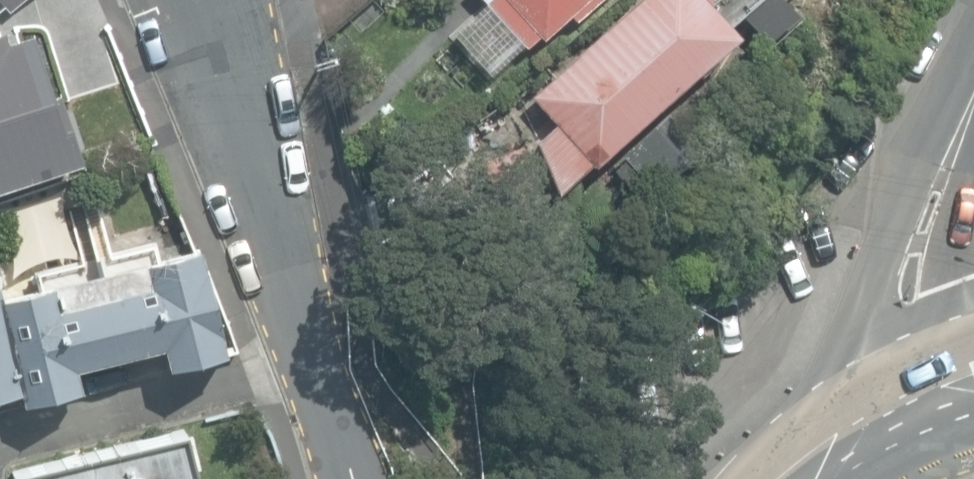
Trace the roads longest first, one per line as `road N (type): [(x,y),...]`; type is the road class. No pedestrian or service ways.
road 1 (residential): [(350,478),(255,146),(204,0)]
road 2 (unclassified): [(973,95),(936,180),(913,292),(937,402)]
road 3 (secondary): [(937,402),(813,478)]

